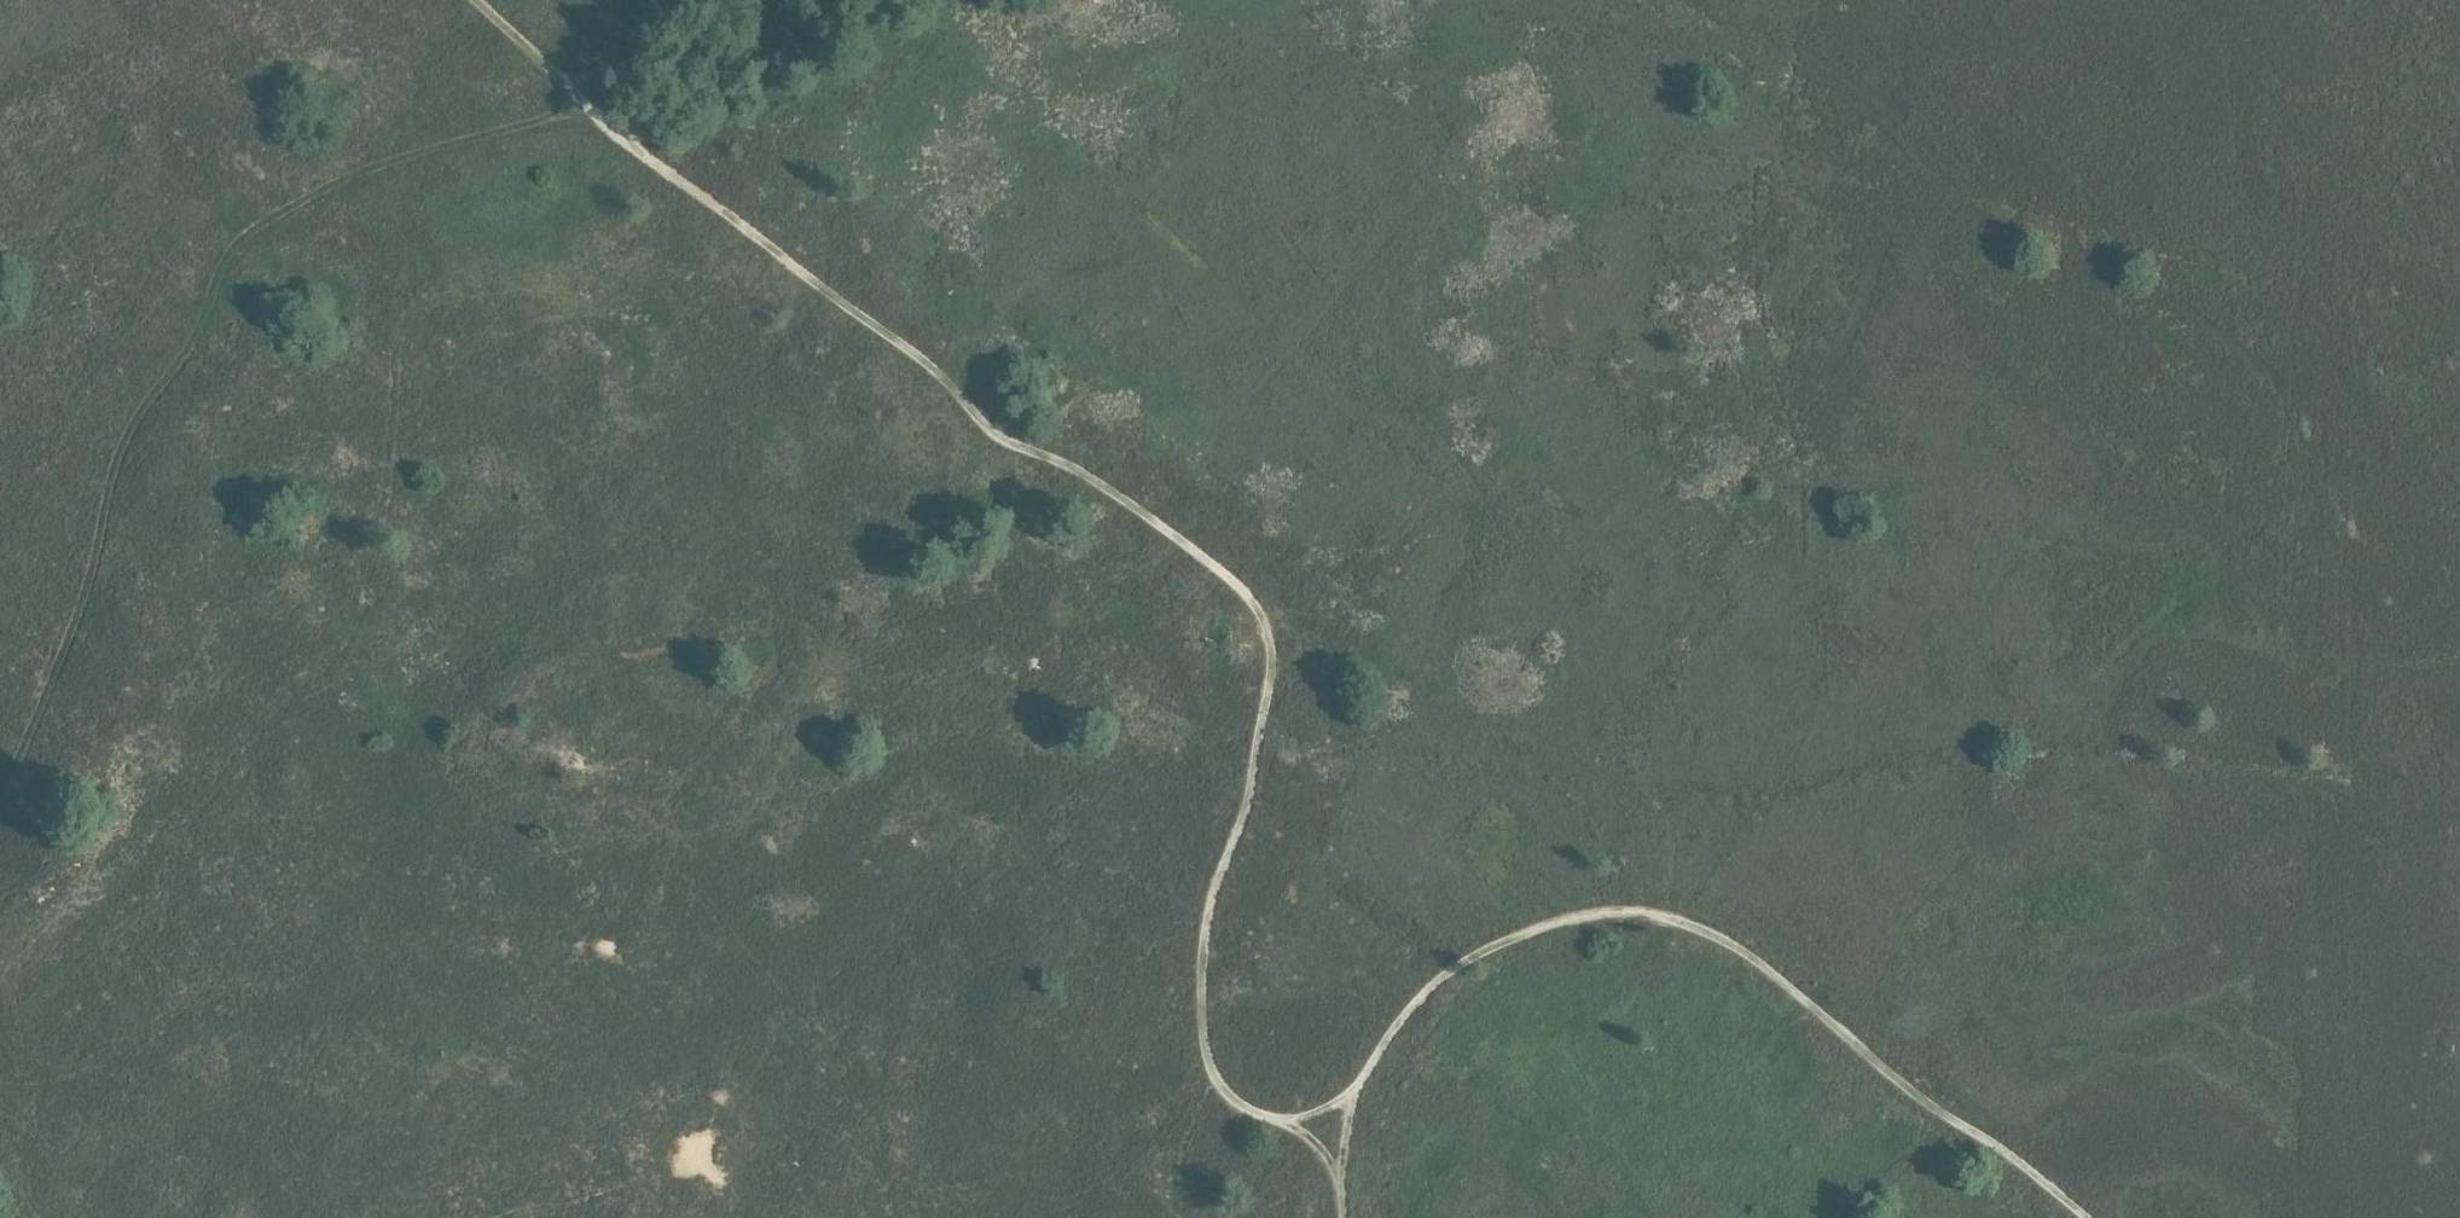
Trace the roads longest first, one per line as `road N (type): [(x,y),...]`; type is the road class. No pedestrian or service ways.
road 1 (track): [(481,0),(661,175),(772,245),(964,400),(1271,610),(1281,685),(1212,927),(1201,1006),(1206,1068),(1236,1106),(1289,1123),(1353,1175)]
road 2 (track): [(2100,1217),(1731,938),(1684,917),(1583,913),(1527,922),(1436,982),(1374,1055),(1356,1097),(1353,1175)]

